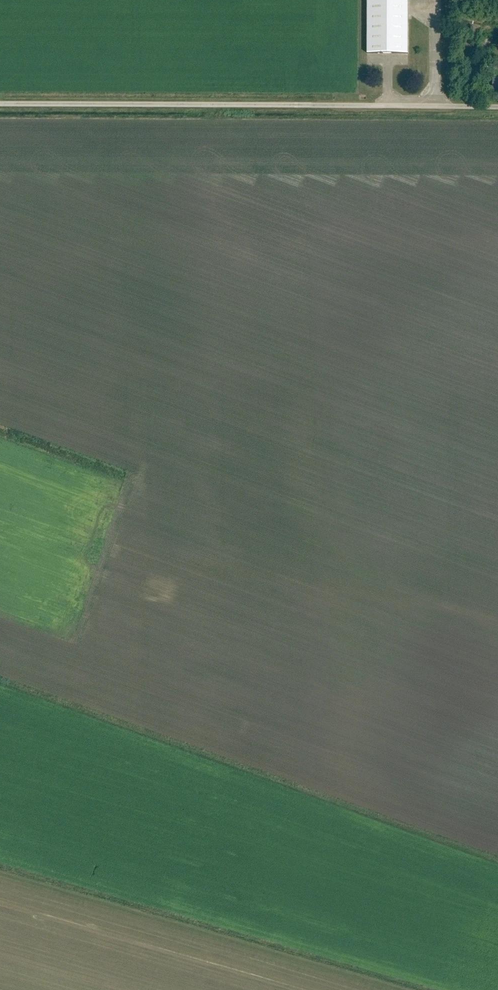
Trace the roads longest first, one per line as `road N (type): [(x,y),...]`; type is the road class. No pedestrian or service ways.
road 1 (unclassified): [(497,110),(0,105)]

